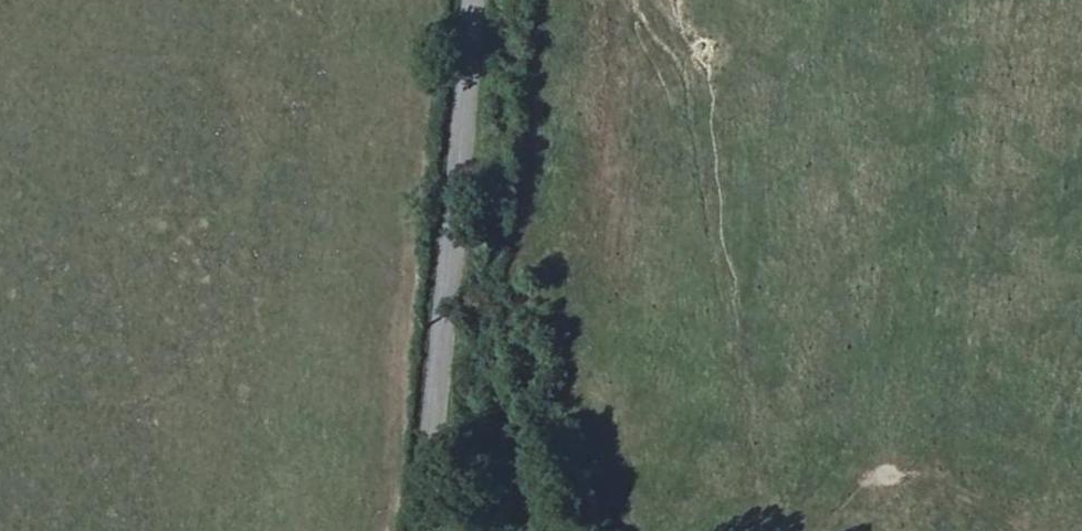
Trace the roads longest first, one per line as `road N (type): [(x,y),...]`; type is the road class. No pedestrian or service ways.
road 1 (unclassified): [(470,0),(420,530)]

